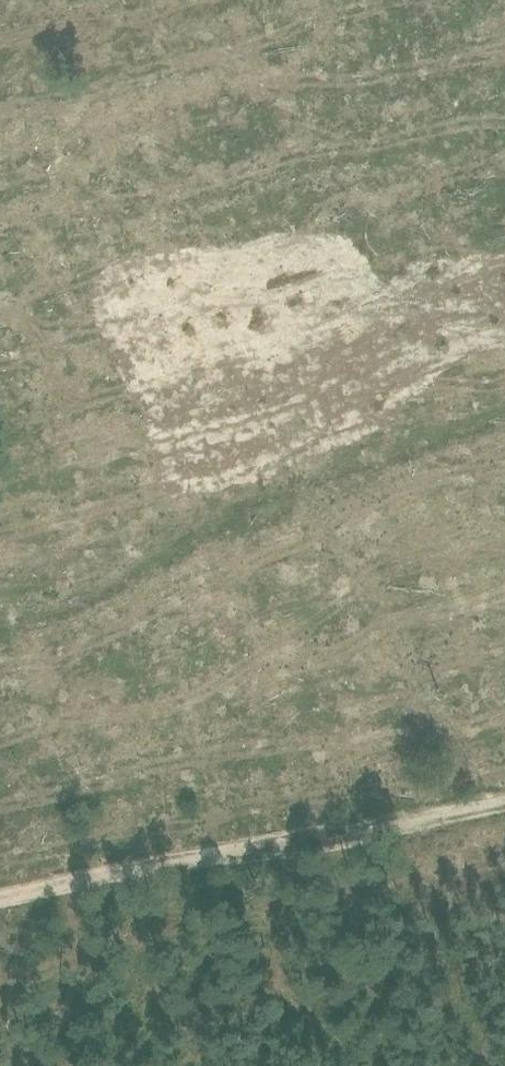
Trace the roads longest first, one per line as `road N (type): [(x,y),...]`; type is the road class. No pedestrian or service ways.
road 1 (track): [(0,894),(504,801)]

